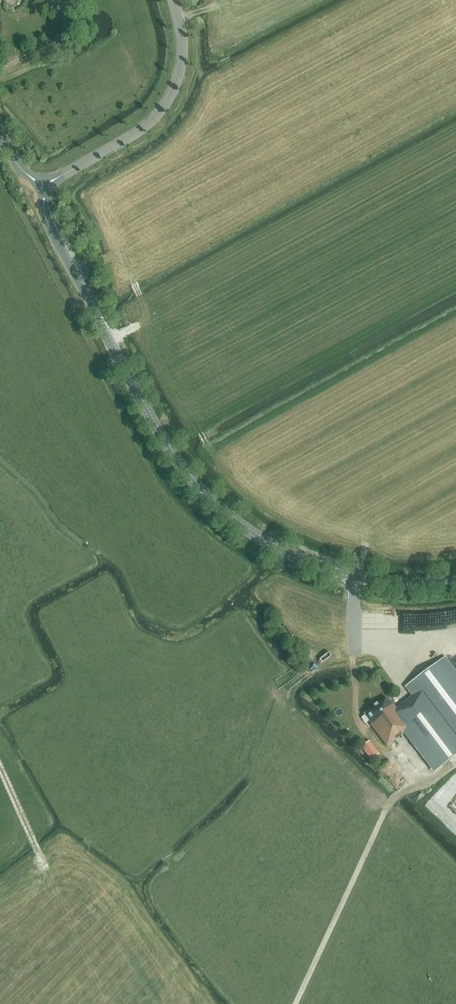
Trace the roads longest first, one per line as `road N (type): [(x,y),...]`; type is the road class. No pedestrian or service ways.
road 1 (tertiary): [(455,581),(388,581),(322,567),(268,543),(208,497),(147,412),(49,225),(41,187)]
road 2 (track): [(295,1003),(388,803),(455,763)]
road 3 (residential): [(41,187),(139,131),(166,102),(182,57),(174,0)]

